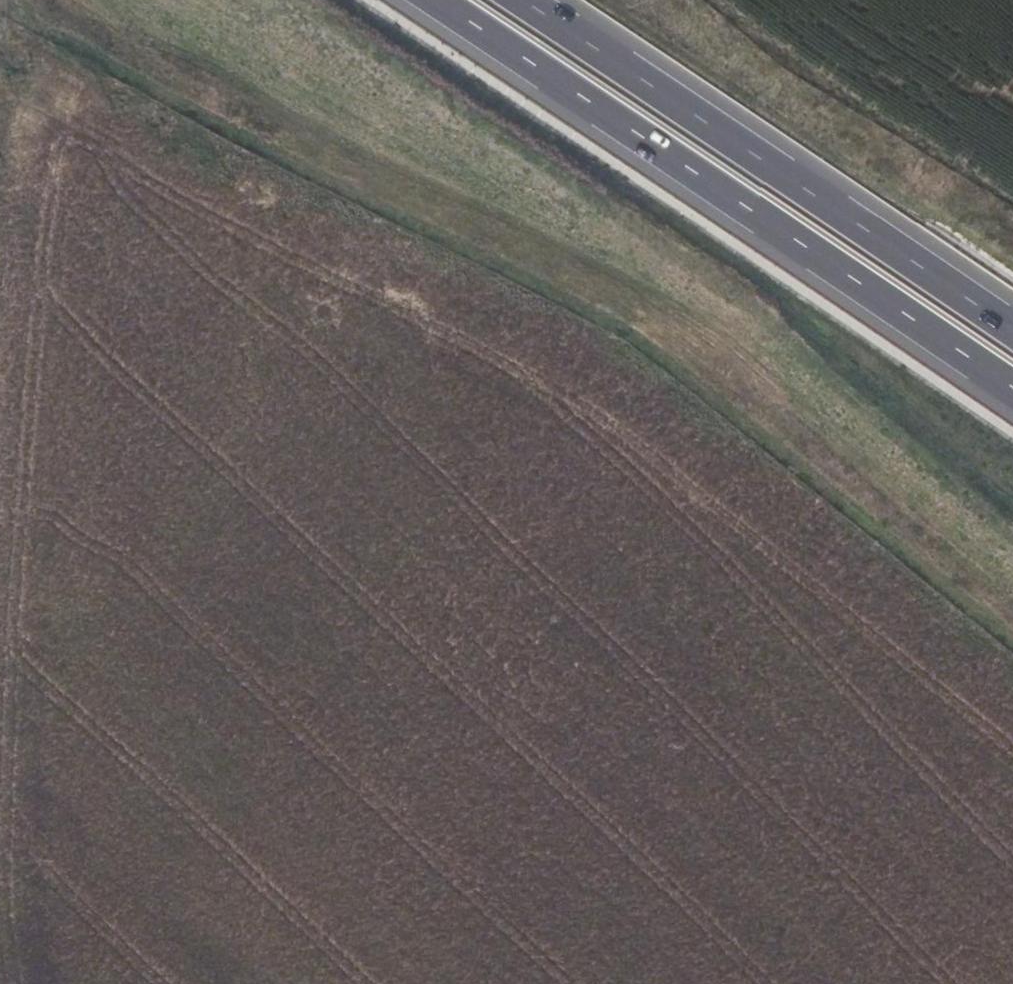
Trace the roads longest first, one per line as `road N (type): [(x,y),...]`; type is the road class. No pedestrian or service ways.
road 1 (motorway): [(434,0),(1012,393)]
road 2 (motorway): [(1012,332),(526,0)]

